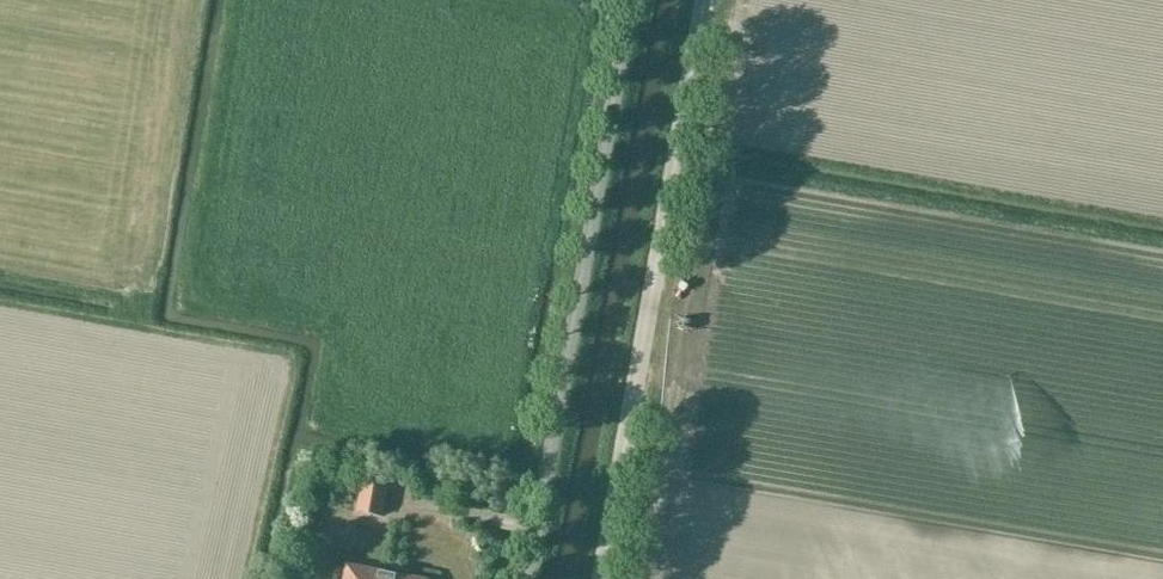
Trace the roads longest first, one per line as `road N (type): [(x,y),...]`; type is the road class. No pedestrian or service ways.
road 1 (unclassified): [(630,0),(526,578)]
road 2 (unclassified): [(601,578),(704,0)]

